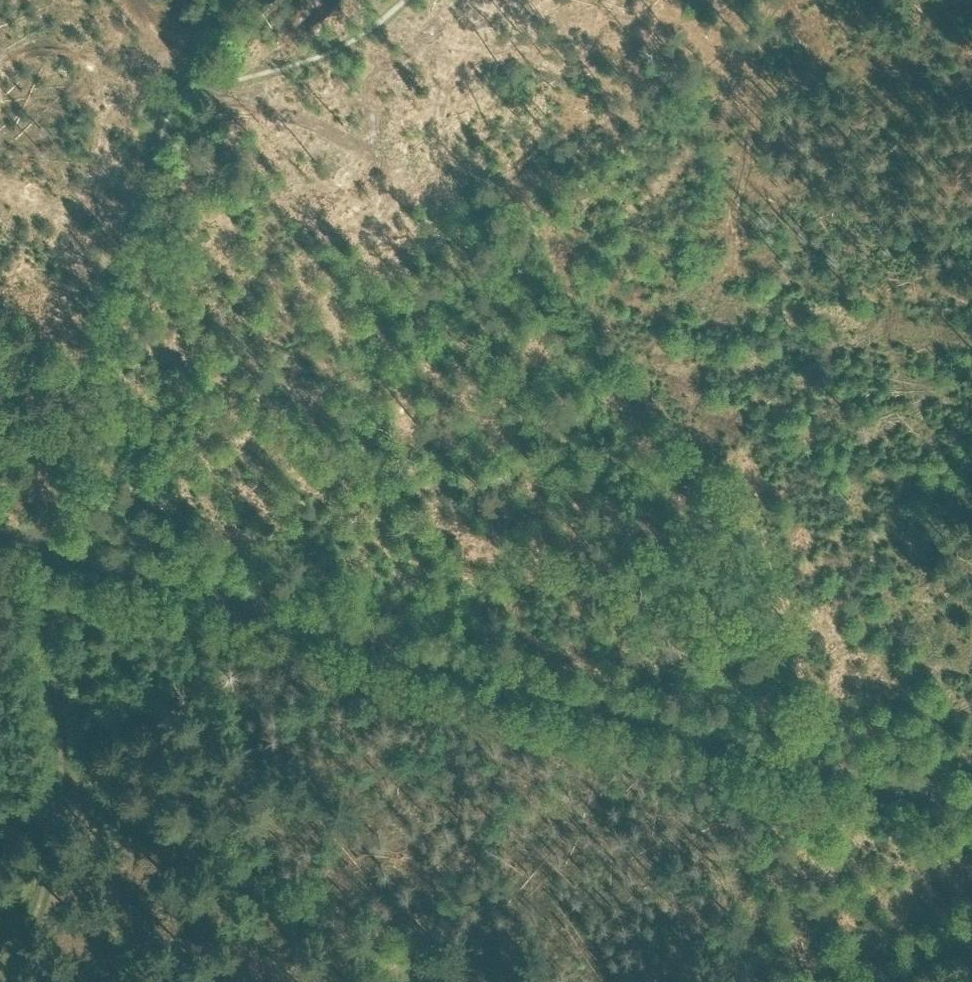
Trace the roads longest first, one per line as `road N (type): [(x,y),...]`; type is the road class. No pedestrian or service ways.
road 1 (track): [(971,814),(53,550)]

